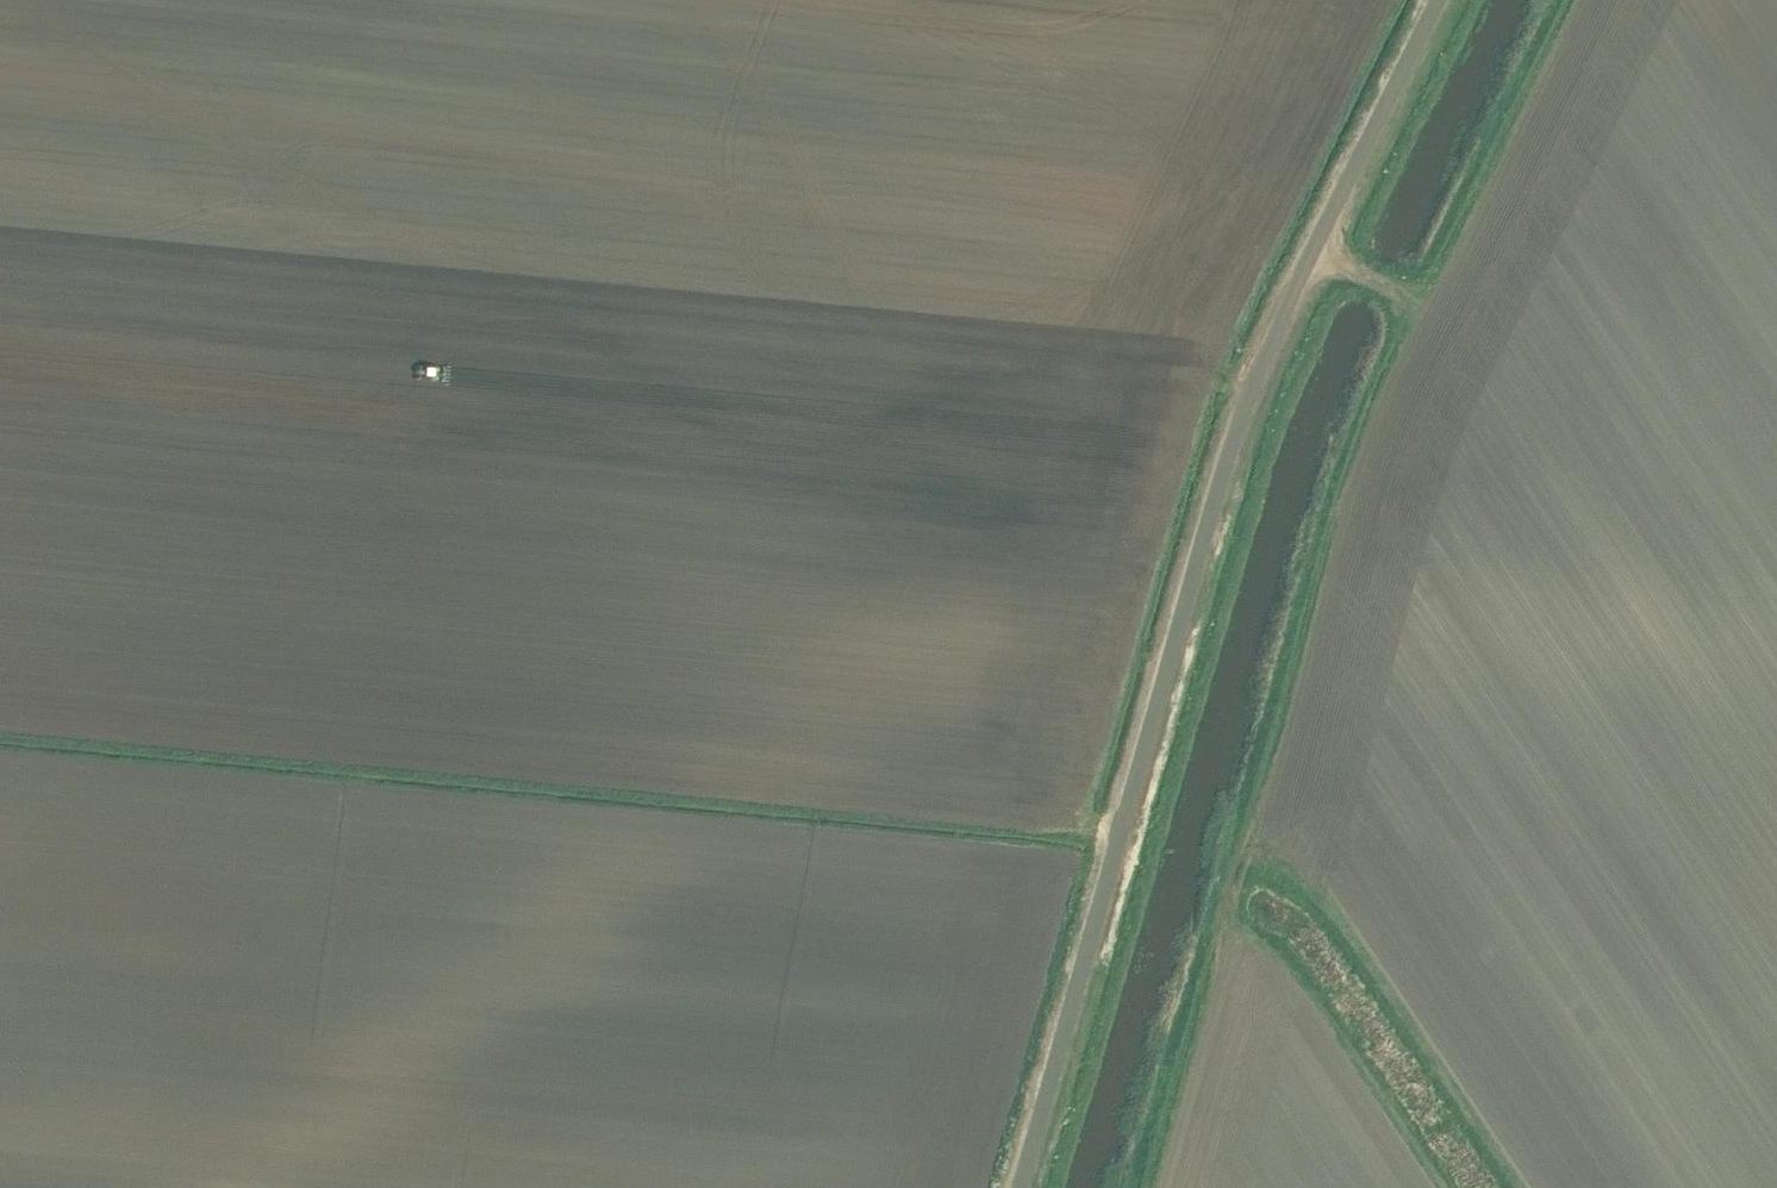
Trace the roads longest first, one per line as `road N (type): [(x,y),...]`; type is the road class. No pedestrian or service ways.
road 1 (unclassified): [(1020,1187),(1262,362),(1438,0)]

